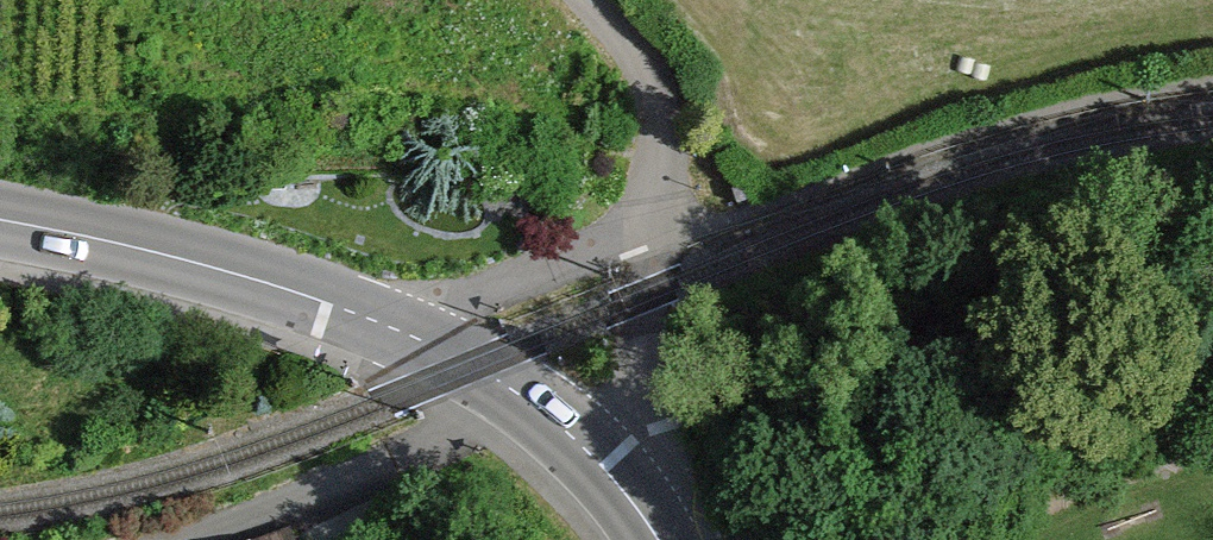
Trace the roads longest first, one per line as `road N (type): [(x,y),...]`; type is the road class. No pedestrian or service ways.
road 1 (secondary): [(0,216),(245,277),(397,329)]
road 2 (residential): [(397,329),(650,242)]
road 3 (residential): [(650,242),(657,118),(631,53),(585,0)]
road 4 (secondary): [(397,329),(475,363),(550,414),(610,468)]
road 5 (residential): [(610,468),(635,394),(650,242)]

